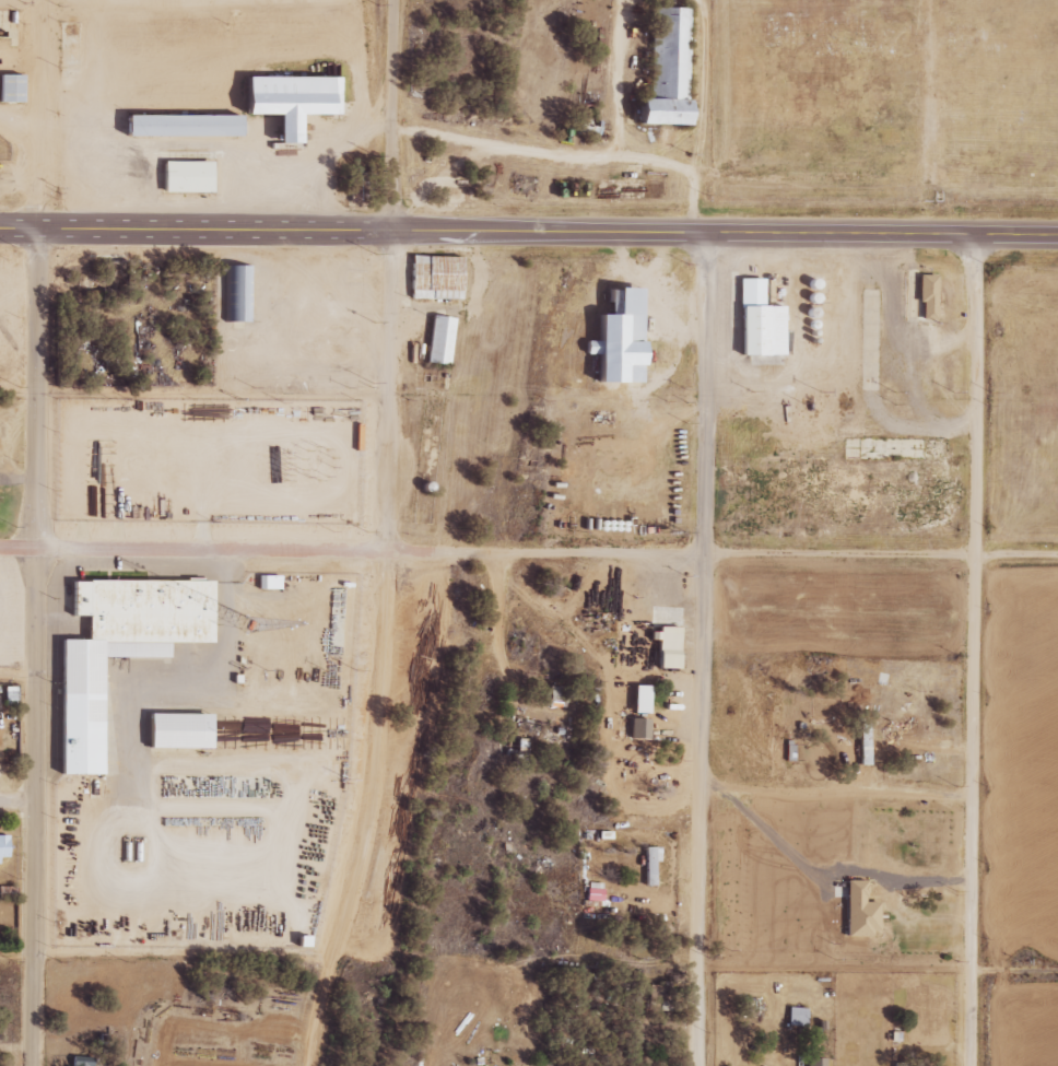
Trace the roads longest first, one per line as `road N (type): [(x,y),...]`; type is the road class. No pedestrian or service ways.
road 1 (residential): [(307,1065),(361,854),(380,691),(396,0)]
road 2 (residential): [(1057,553),(0,546)]
road 3 (primary): [(1057,234),(0,228)]
road 4 (residential): [(34,1065),(36,229)]
road 5 (residential): [(698,1065),(706,233)]
road 6 (residential): [(971,1065),(977,233)]

